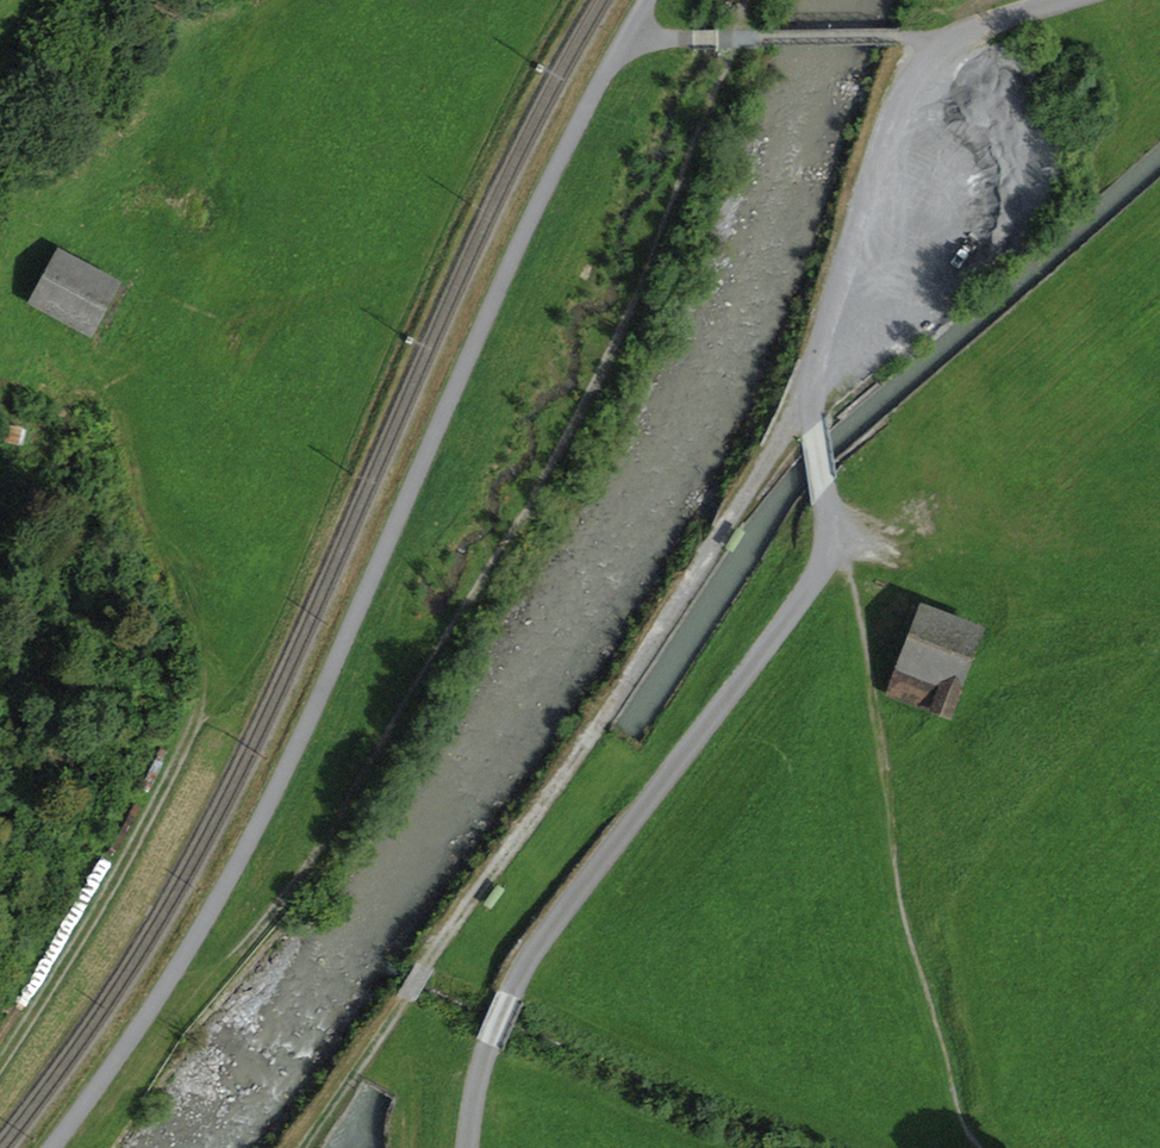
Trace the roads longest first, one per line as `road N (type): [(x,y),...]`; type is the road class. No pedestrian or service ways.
road 1 (unclassified): [(467,1147),(490,1044),(541,943),(811,588),(829,539),(813,394),(869,179),(898,105),(933,53),(967,28),(1058,0)]
road 2 (track): [(51,1147),(120,1059),(274,798),(515,250),(630,37)]
road 3 (track): [(238,953),(311,861),(588,394),(671,210),(748,0)]
road 4 (track): [(813,394),(579,760),(418,975),(308,1147)]
road 5 (track): [(0,1063),(120,870),(196,721)]
road 6 (track): [(196,721),(195,654),(150,553),(108,366)]

